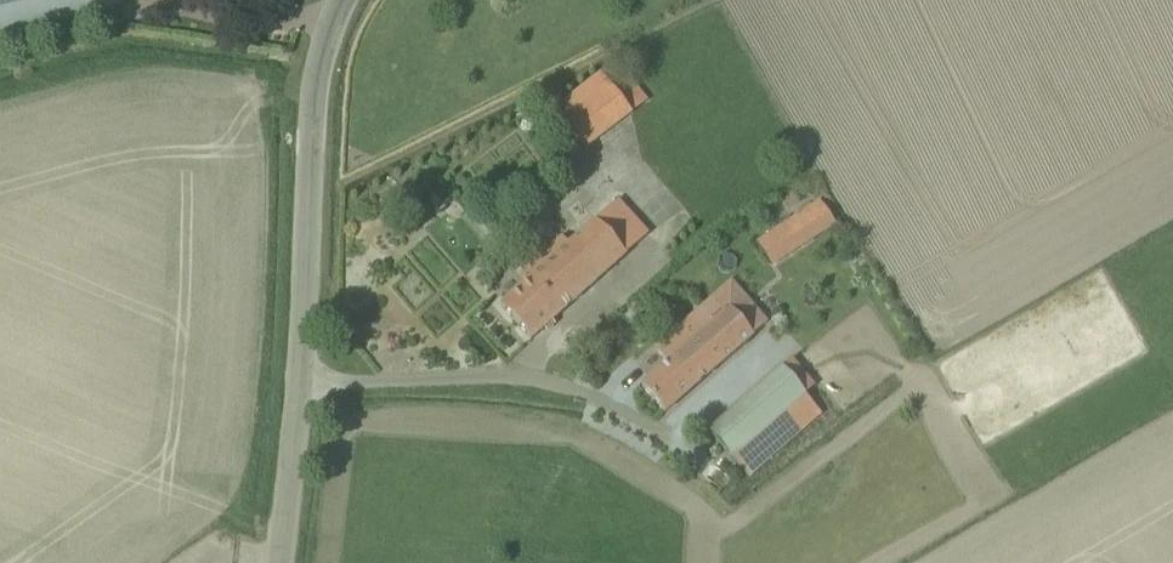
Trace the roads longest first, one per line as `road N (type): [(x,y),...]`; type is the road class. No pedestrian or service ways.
road 1 (unclassified): [(272,562),(337,0)]

